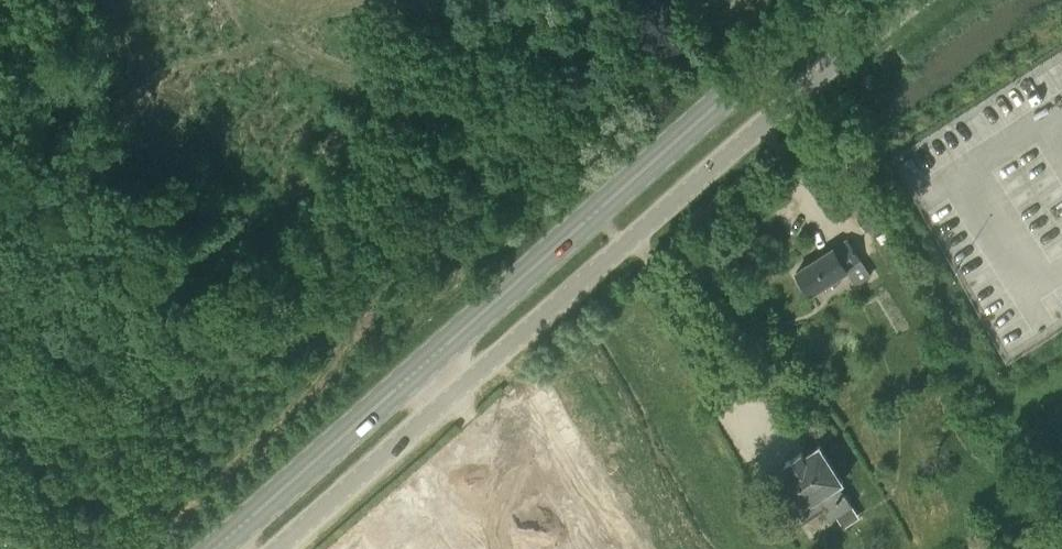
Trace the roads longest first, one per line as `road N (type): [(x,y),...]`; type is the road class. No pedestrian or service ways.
road 1 (unclassified): [(280,548),(629,235),(915,0)]
road 2 (primary): [(219,548),(851,0)]
road 3 (track): [(278,0),(355,90),(429,131),(479,177),(537,203),(606,211),(629,235)]

